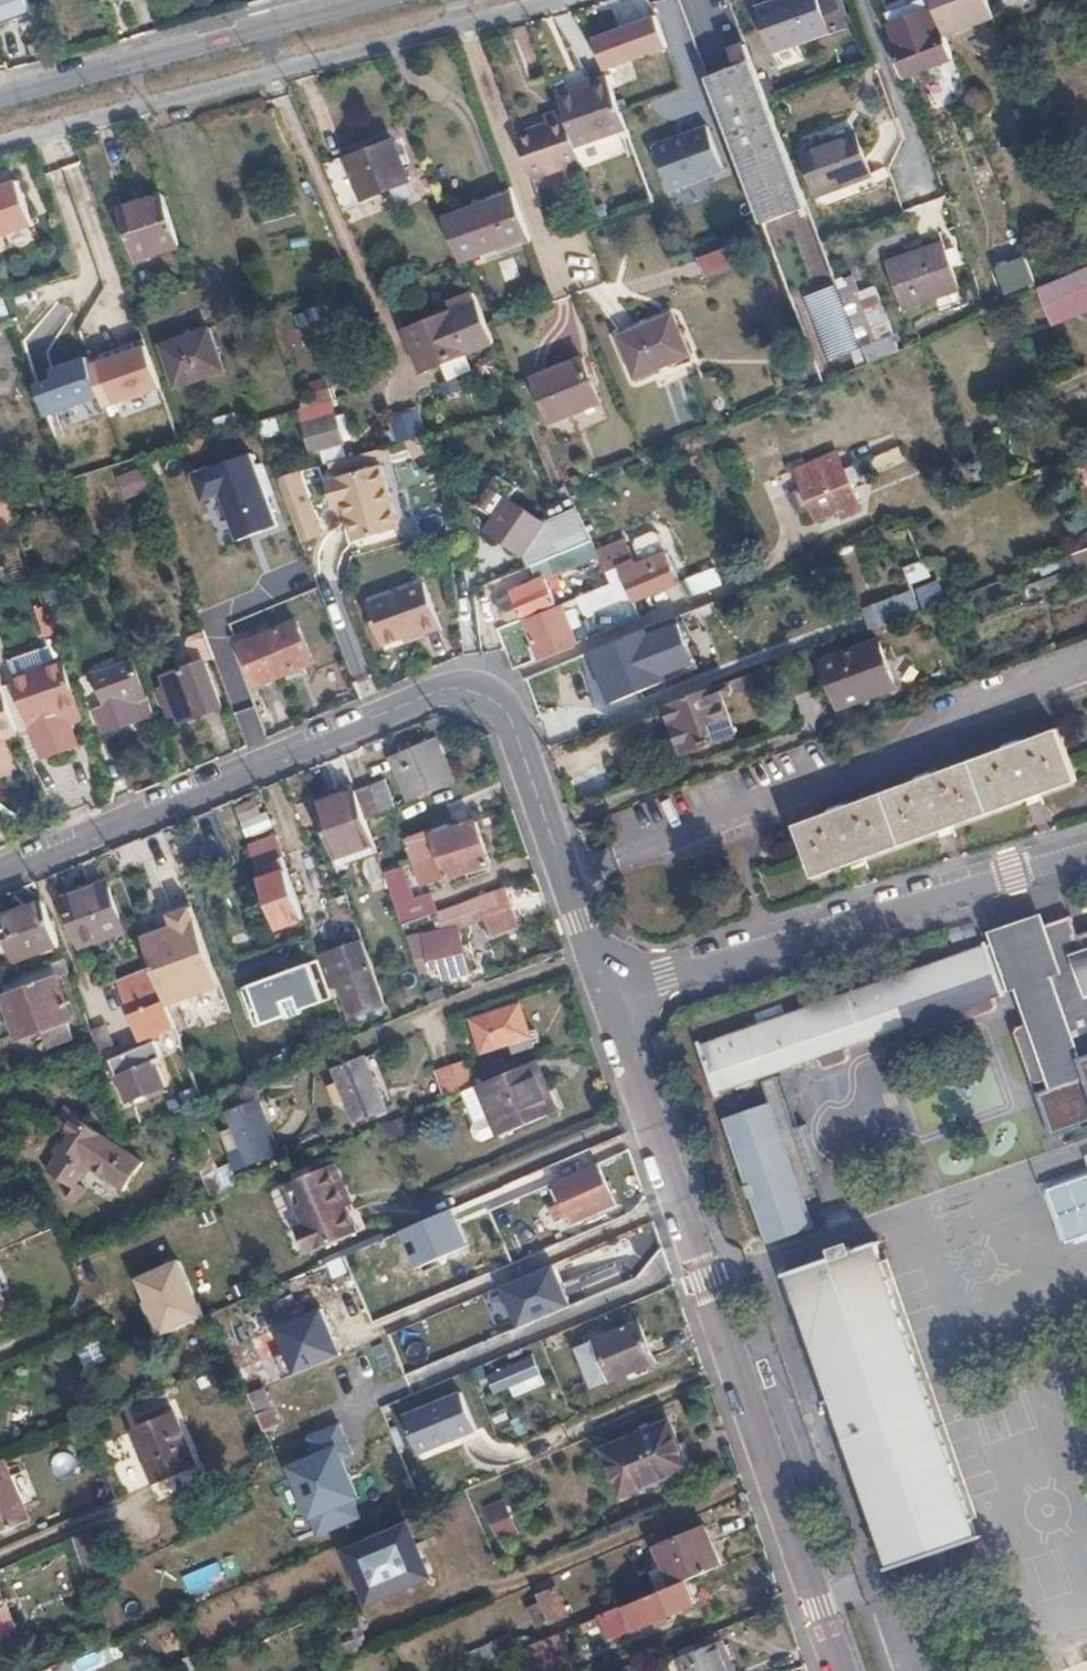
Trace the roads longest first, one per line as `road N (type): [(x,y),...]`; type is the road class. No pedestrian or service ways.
road 1 (residential): [(0,875),(436,696),(468,692),(499,708),(515,730),(612,1000)]
road 2 (residential): [(612,1000),(843,1670)]
road 3 (residential): [(518,0),(0,134)]
road 4 (residential): [(1086,856),(612,1000)]
road 5 (tertiary): [(0,96),(368,0)]

